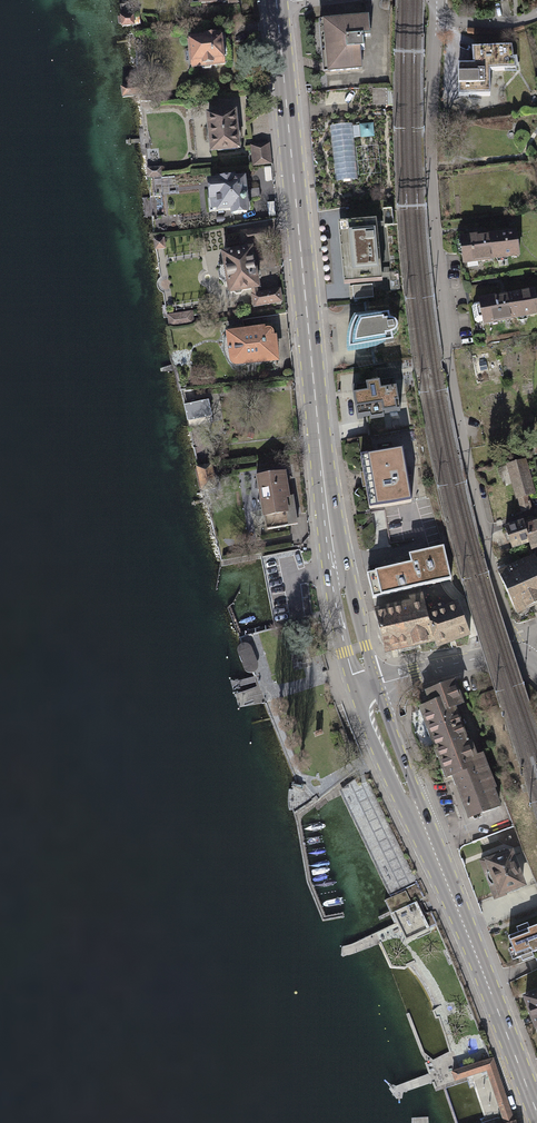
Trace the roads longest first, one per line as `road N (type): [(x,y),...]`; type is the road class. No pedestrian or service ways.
road 1 (primary): [(368,687),(328,509),(276,3)]
road 2 (residential): [(485,532),(458,416),(434,209),(437,7)]
road 3 (primary): [(536,1115),(368,687)]
road 4 (residential): [(520,656),(483,657),(368,687)]
road 5 (residential): [(485,532),(520,656)]

